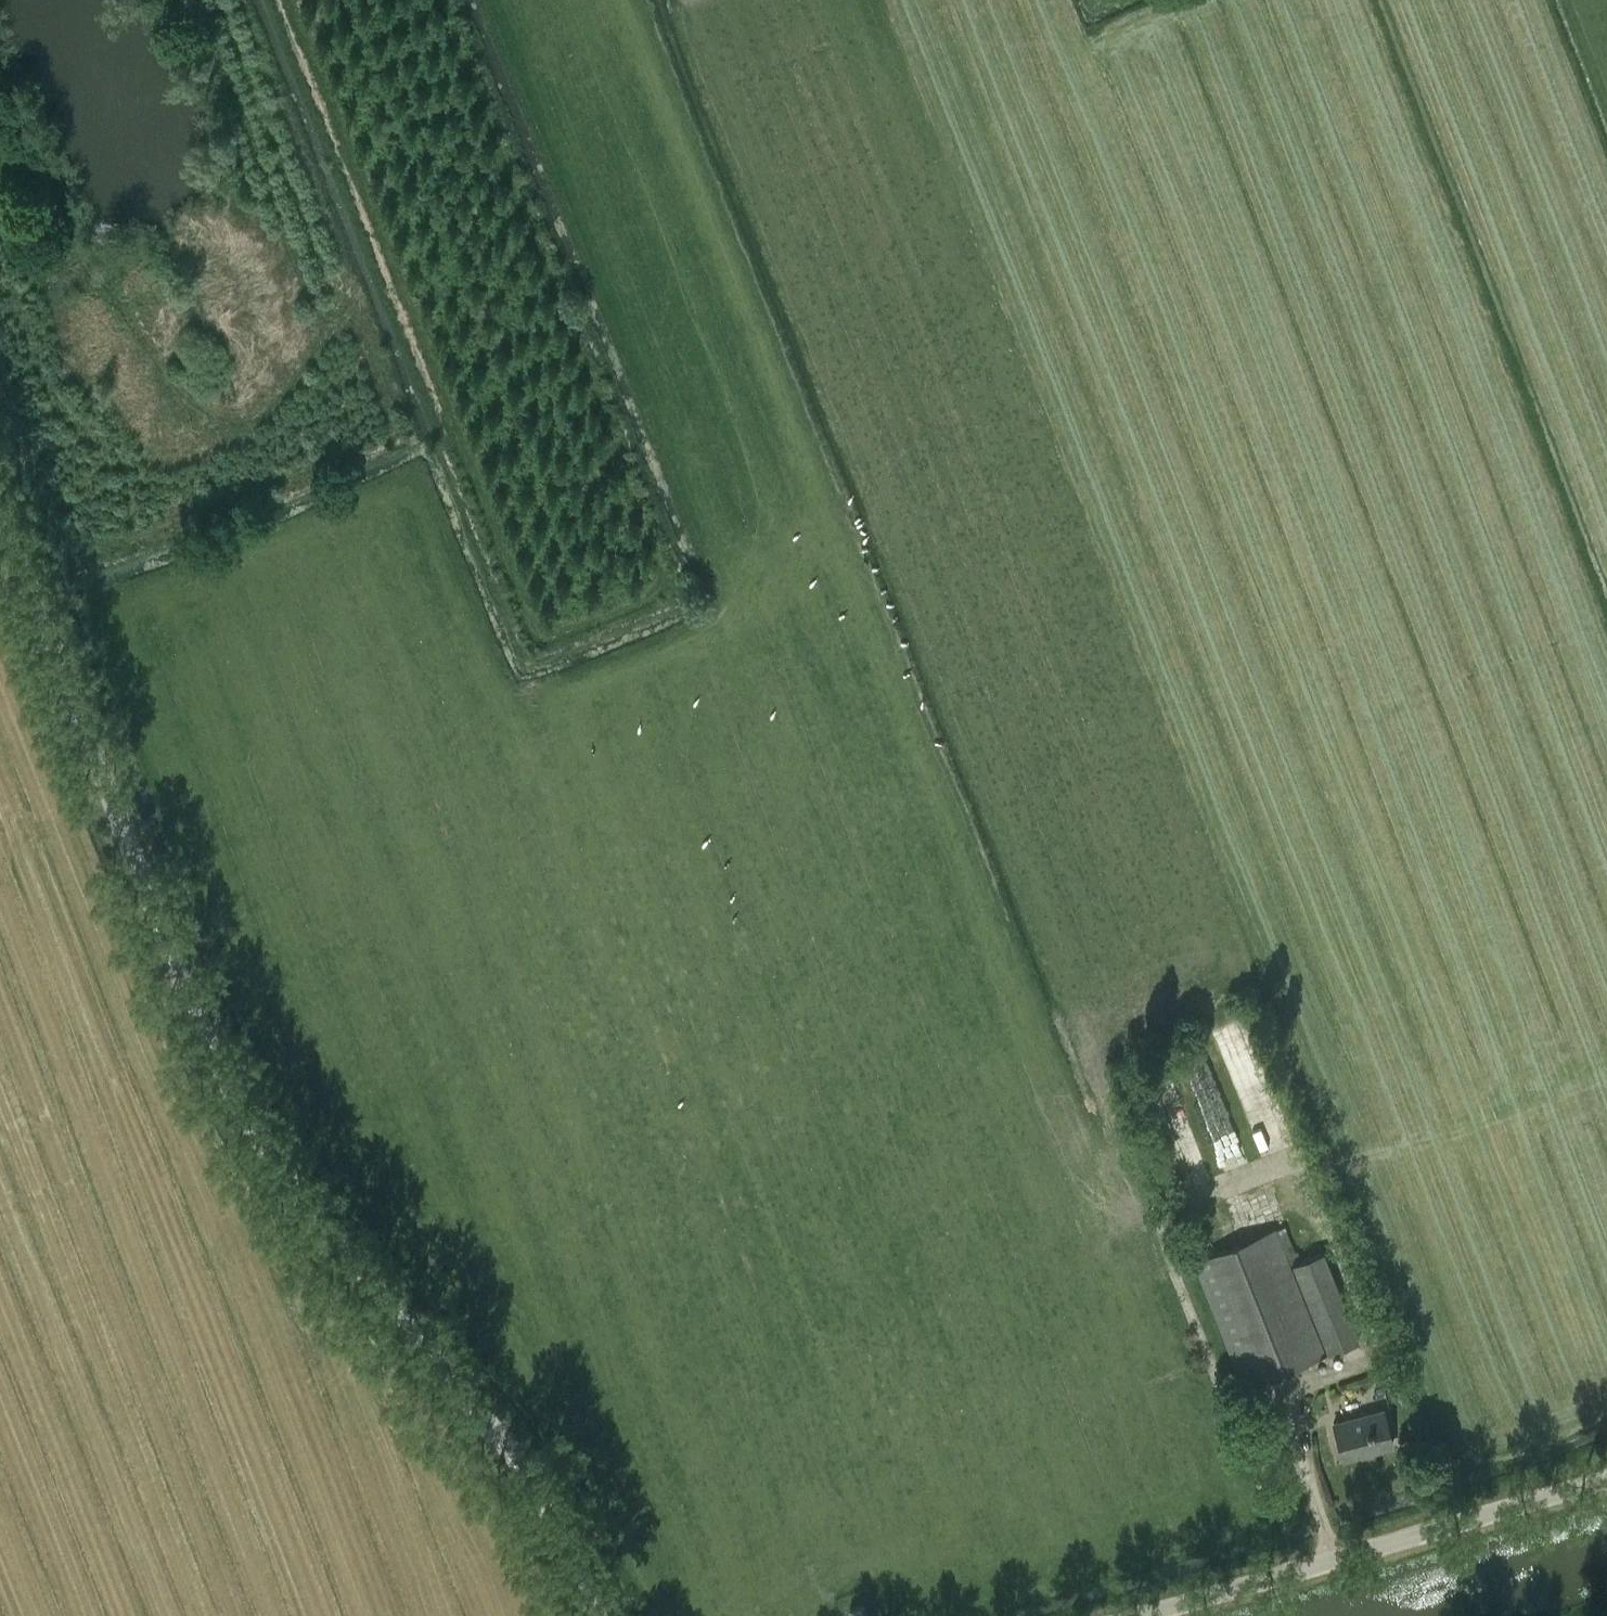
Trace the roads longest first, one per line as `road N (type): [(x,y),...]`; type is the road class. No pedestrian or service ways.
road 1 (unclassified): [(597,1615),(553,1504),(318,1214),(244,1098),(0,495)]
road 2 (unclassified): [(1141,1615),(1606,1482)]

